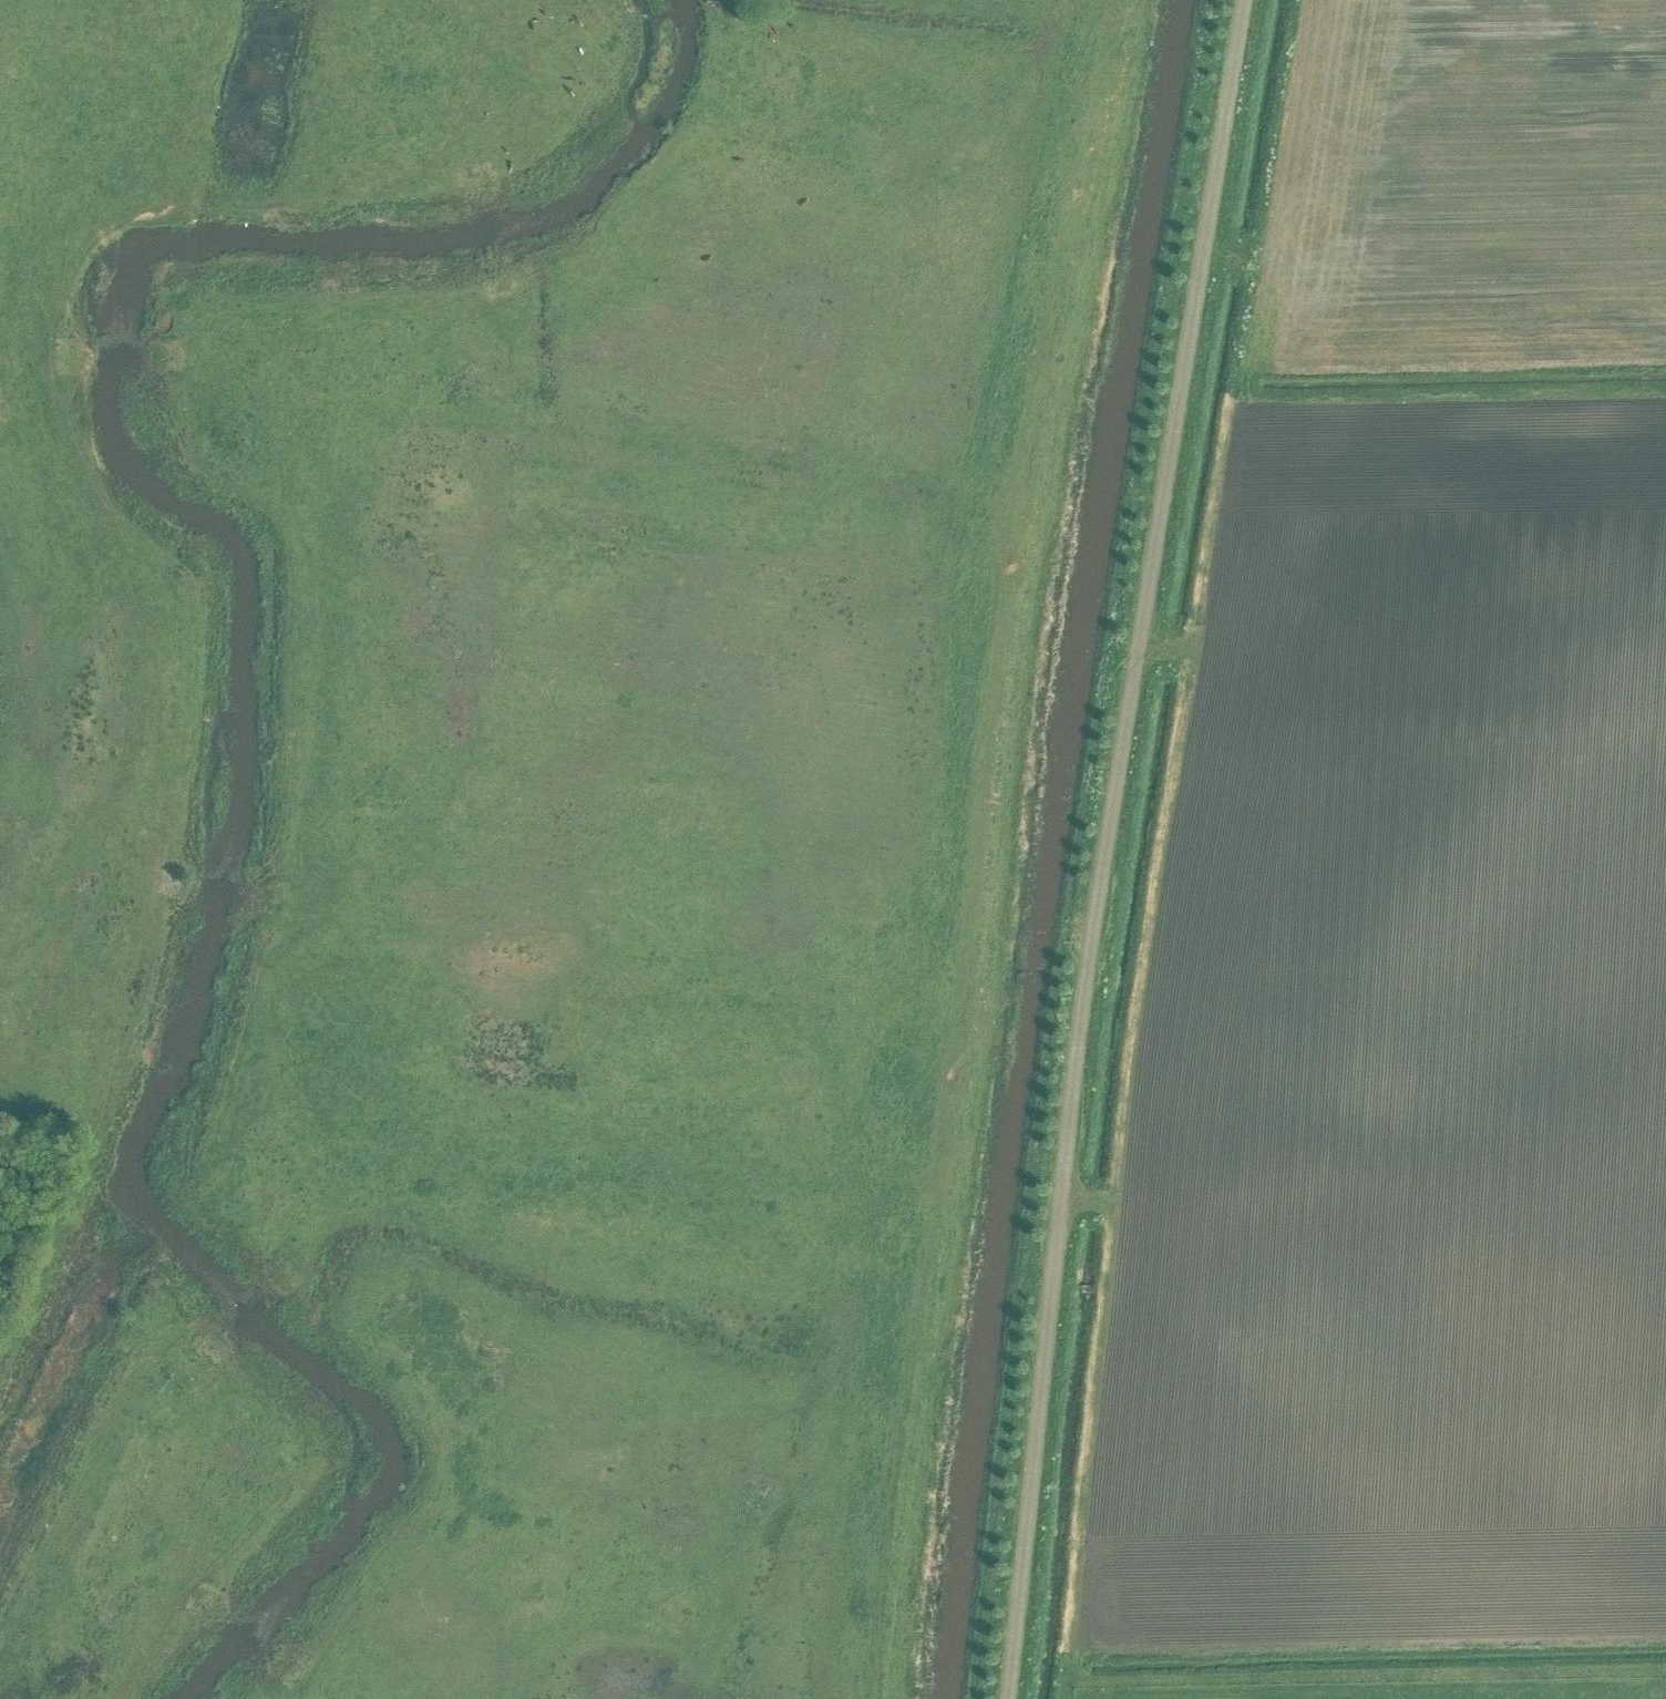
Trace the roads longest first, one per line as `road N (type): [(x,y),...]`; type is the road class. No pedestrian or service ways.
road 1 (unclassified): [(1009,1698),(1084,1000),(1246,0)]

